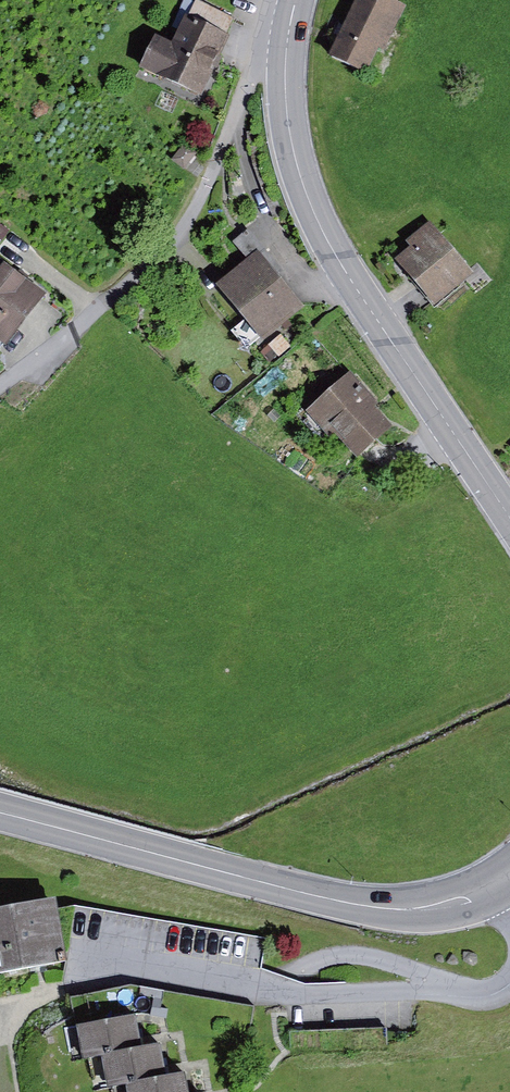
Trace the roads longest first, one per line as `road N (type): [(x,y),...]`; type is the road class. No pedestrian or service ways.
road 1 (secondary): [(288,31),(287,112),(319,221),(509,516)]
road 2 (secondary): [(505,885),(469,902),(404,911),(325,899),(0,812)]
road 3 (residential): [(0,389),(167,249),(221,156),(261,42),(288,31)]
road 4 (residential): [(63,982),(124,970),(326,1003),(437,988),(483,996),(509,983)]

